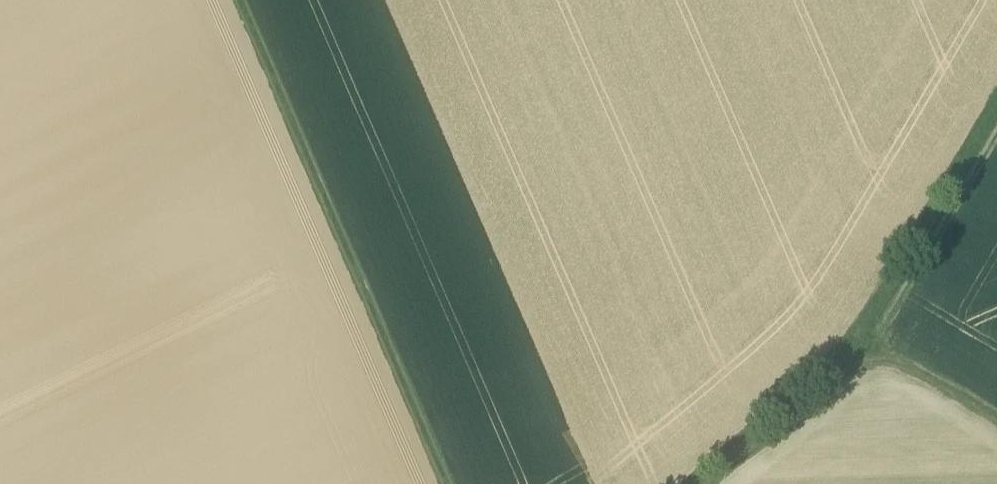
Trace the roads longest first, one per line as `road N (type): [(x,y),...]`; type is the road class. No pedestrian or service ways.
road 1 (track): [(452,483),(243,0)]
road 2 (track): [(996,128),(867,349),(710,483)]
road 3 (track): [(867,349),(996,427)]

